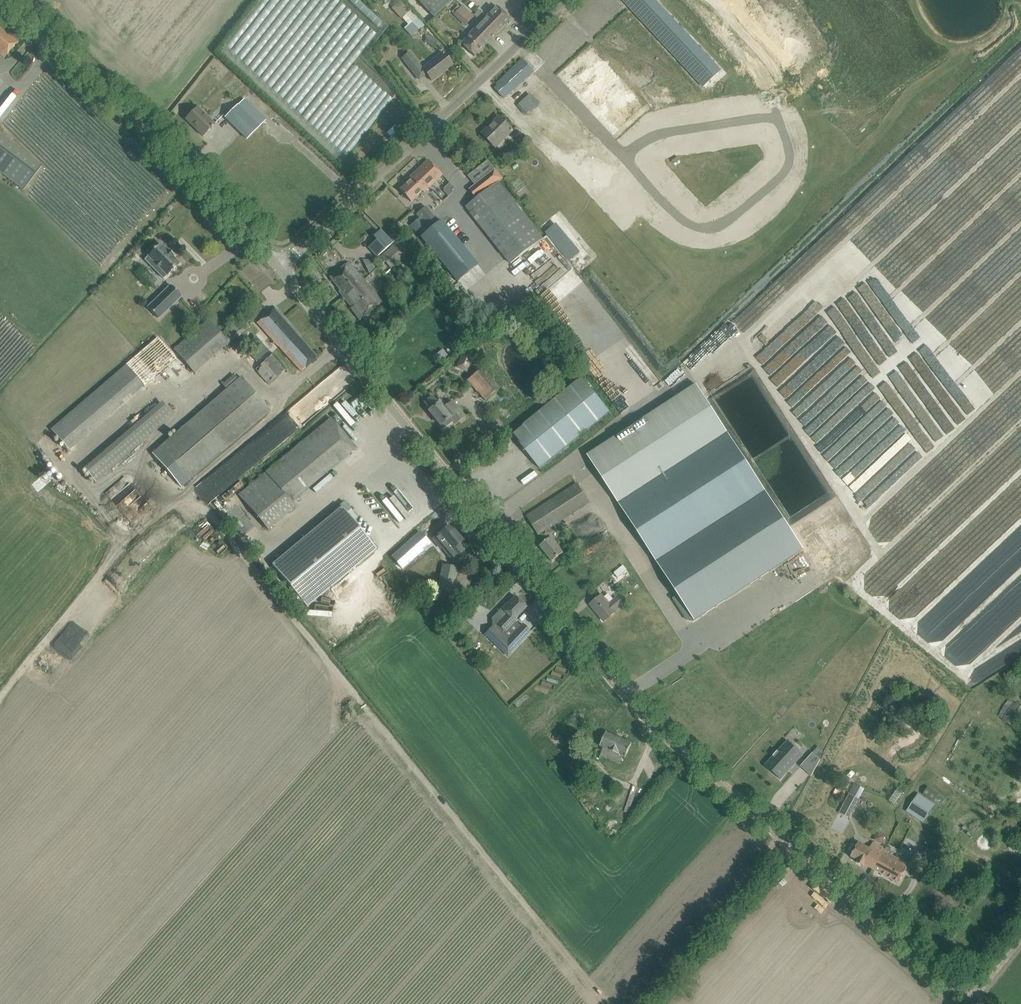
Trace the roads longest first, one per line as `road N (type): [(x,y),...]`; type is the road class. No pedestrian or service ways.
road 1 (unclassified): [(976,1003),(636,706),(280,268)]
road 2 (unclassified): [(280,268),(563,0)]
road 3 (unclassified): [(280,268),(11,0)]

